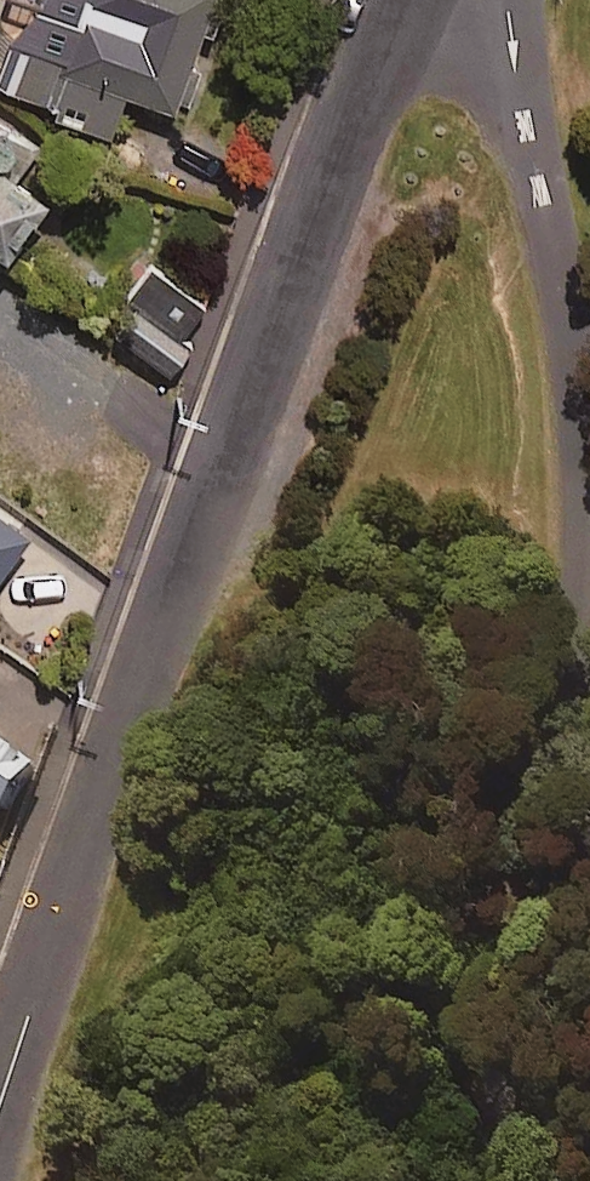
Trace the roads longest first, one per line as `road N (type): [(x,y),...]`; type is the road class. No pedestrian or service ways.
road 1 (residential): [(494,0),(527,164),(586,376),(574,622),(534,881),(471,1180)]
road 2 (residential): [(0,1107),(410,0)]

